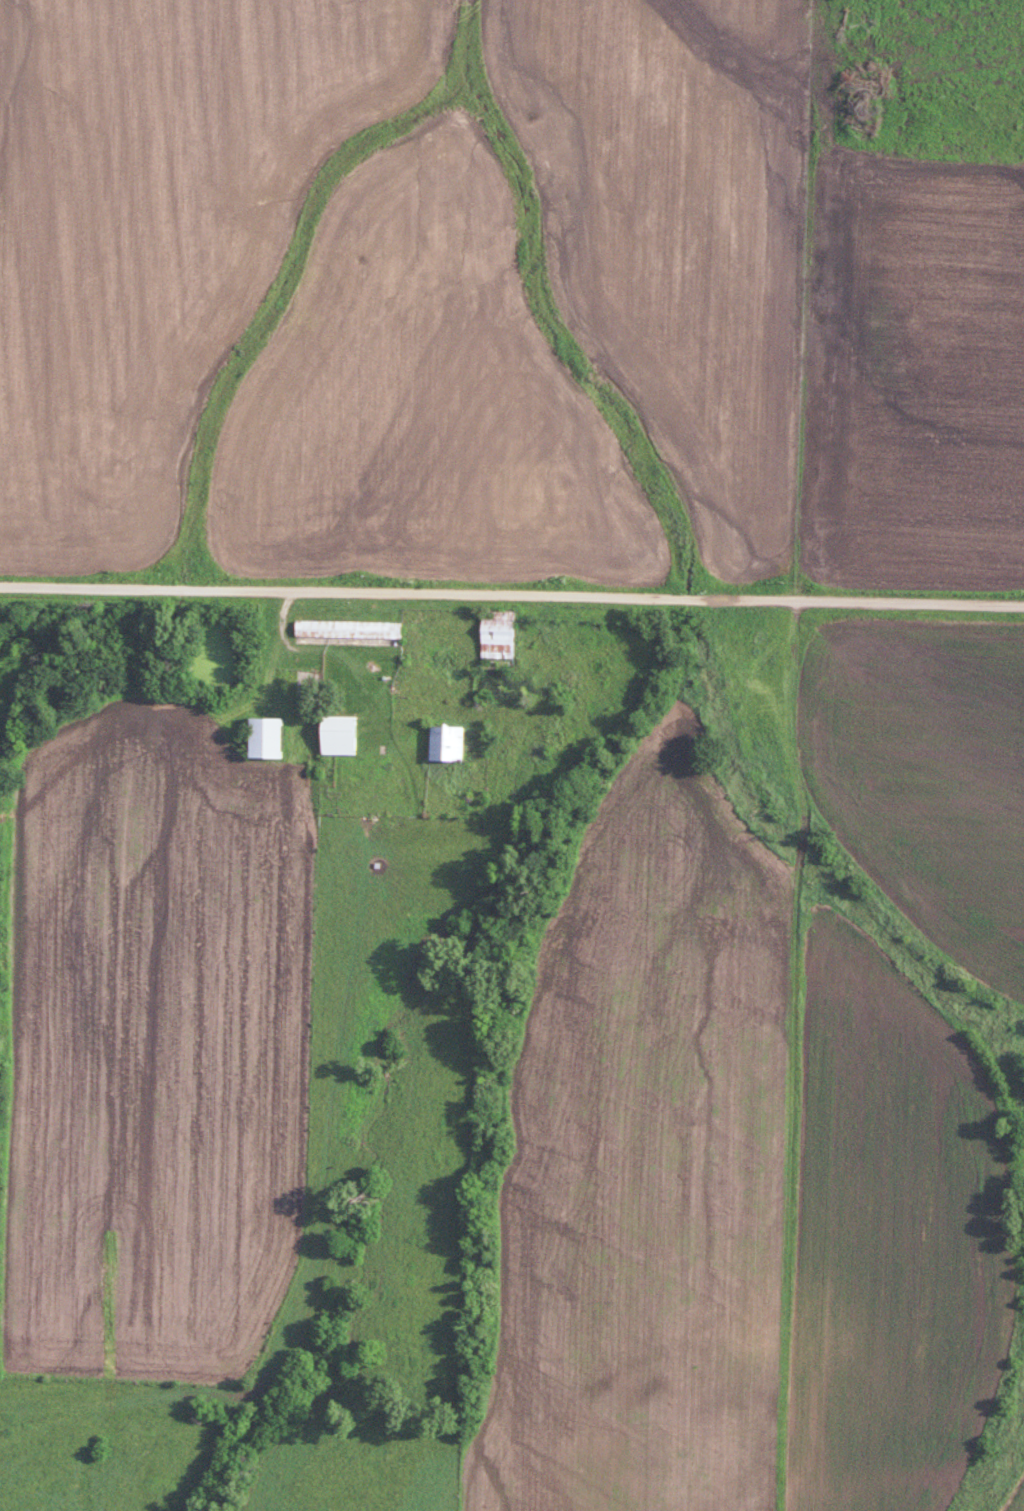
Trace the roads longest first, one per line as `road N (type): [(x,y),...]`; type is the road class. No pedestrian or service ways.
road 1 (residential): [(1023,604),(0,585)]

